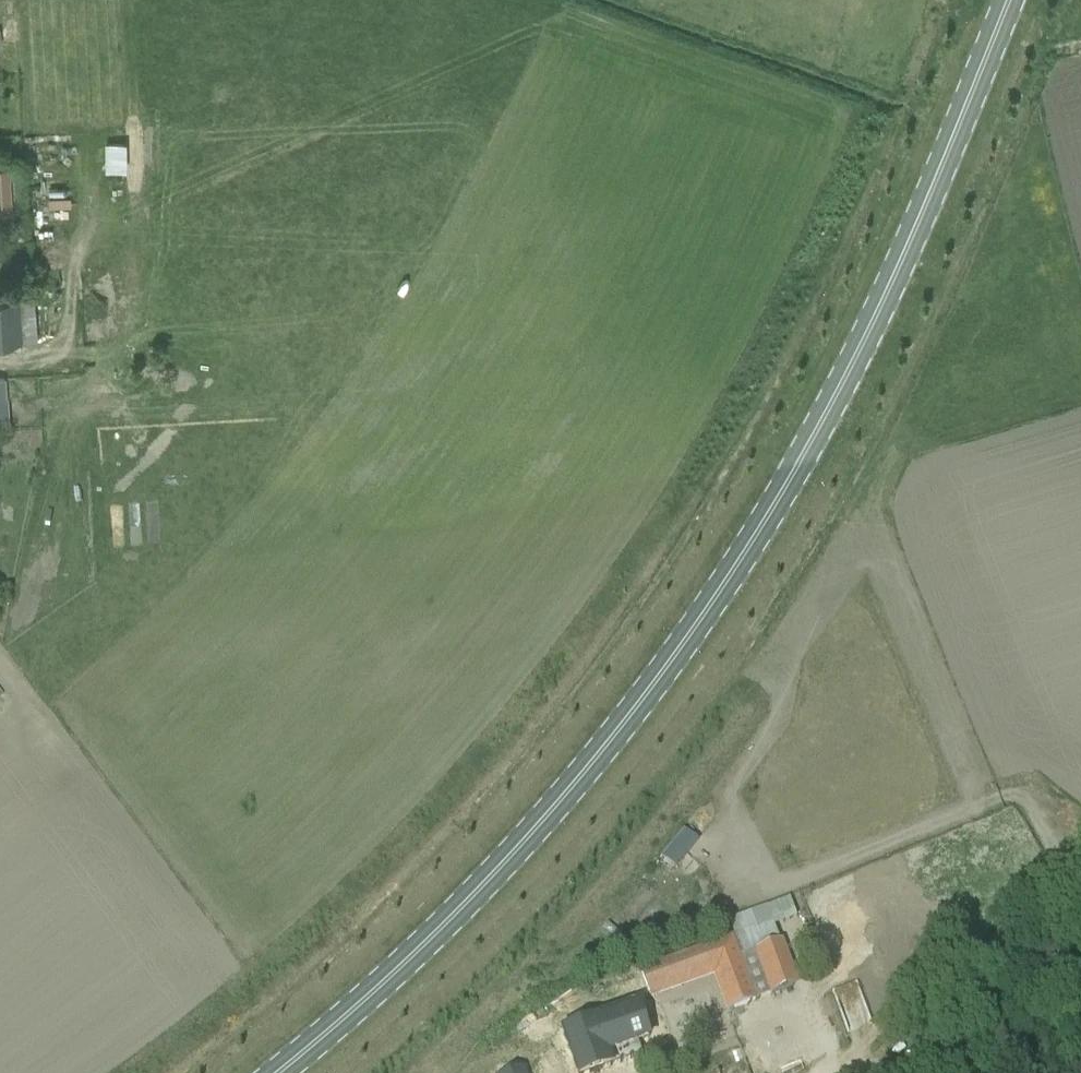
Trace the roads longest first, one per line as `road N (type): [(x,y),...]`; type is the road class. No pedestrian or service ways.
road 1 (primary): [(276,1072),(396,970),(534,828),(722,584),(851,367),(1009,0)]
road 2 (track): [(1080,862),(1047,902),(819,1072)]

